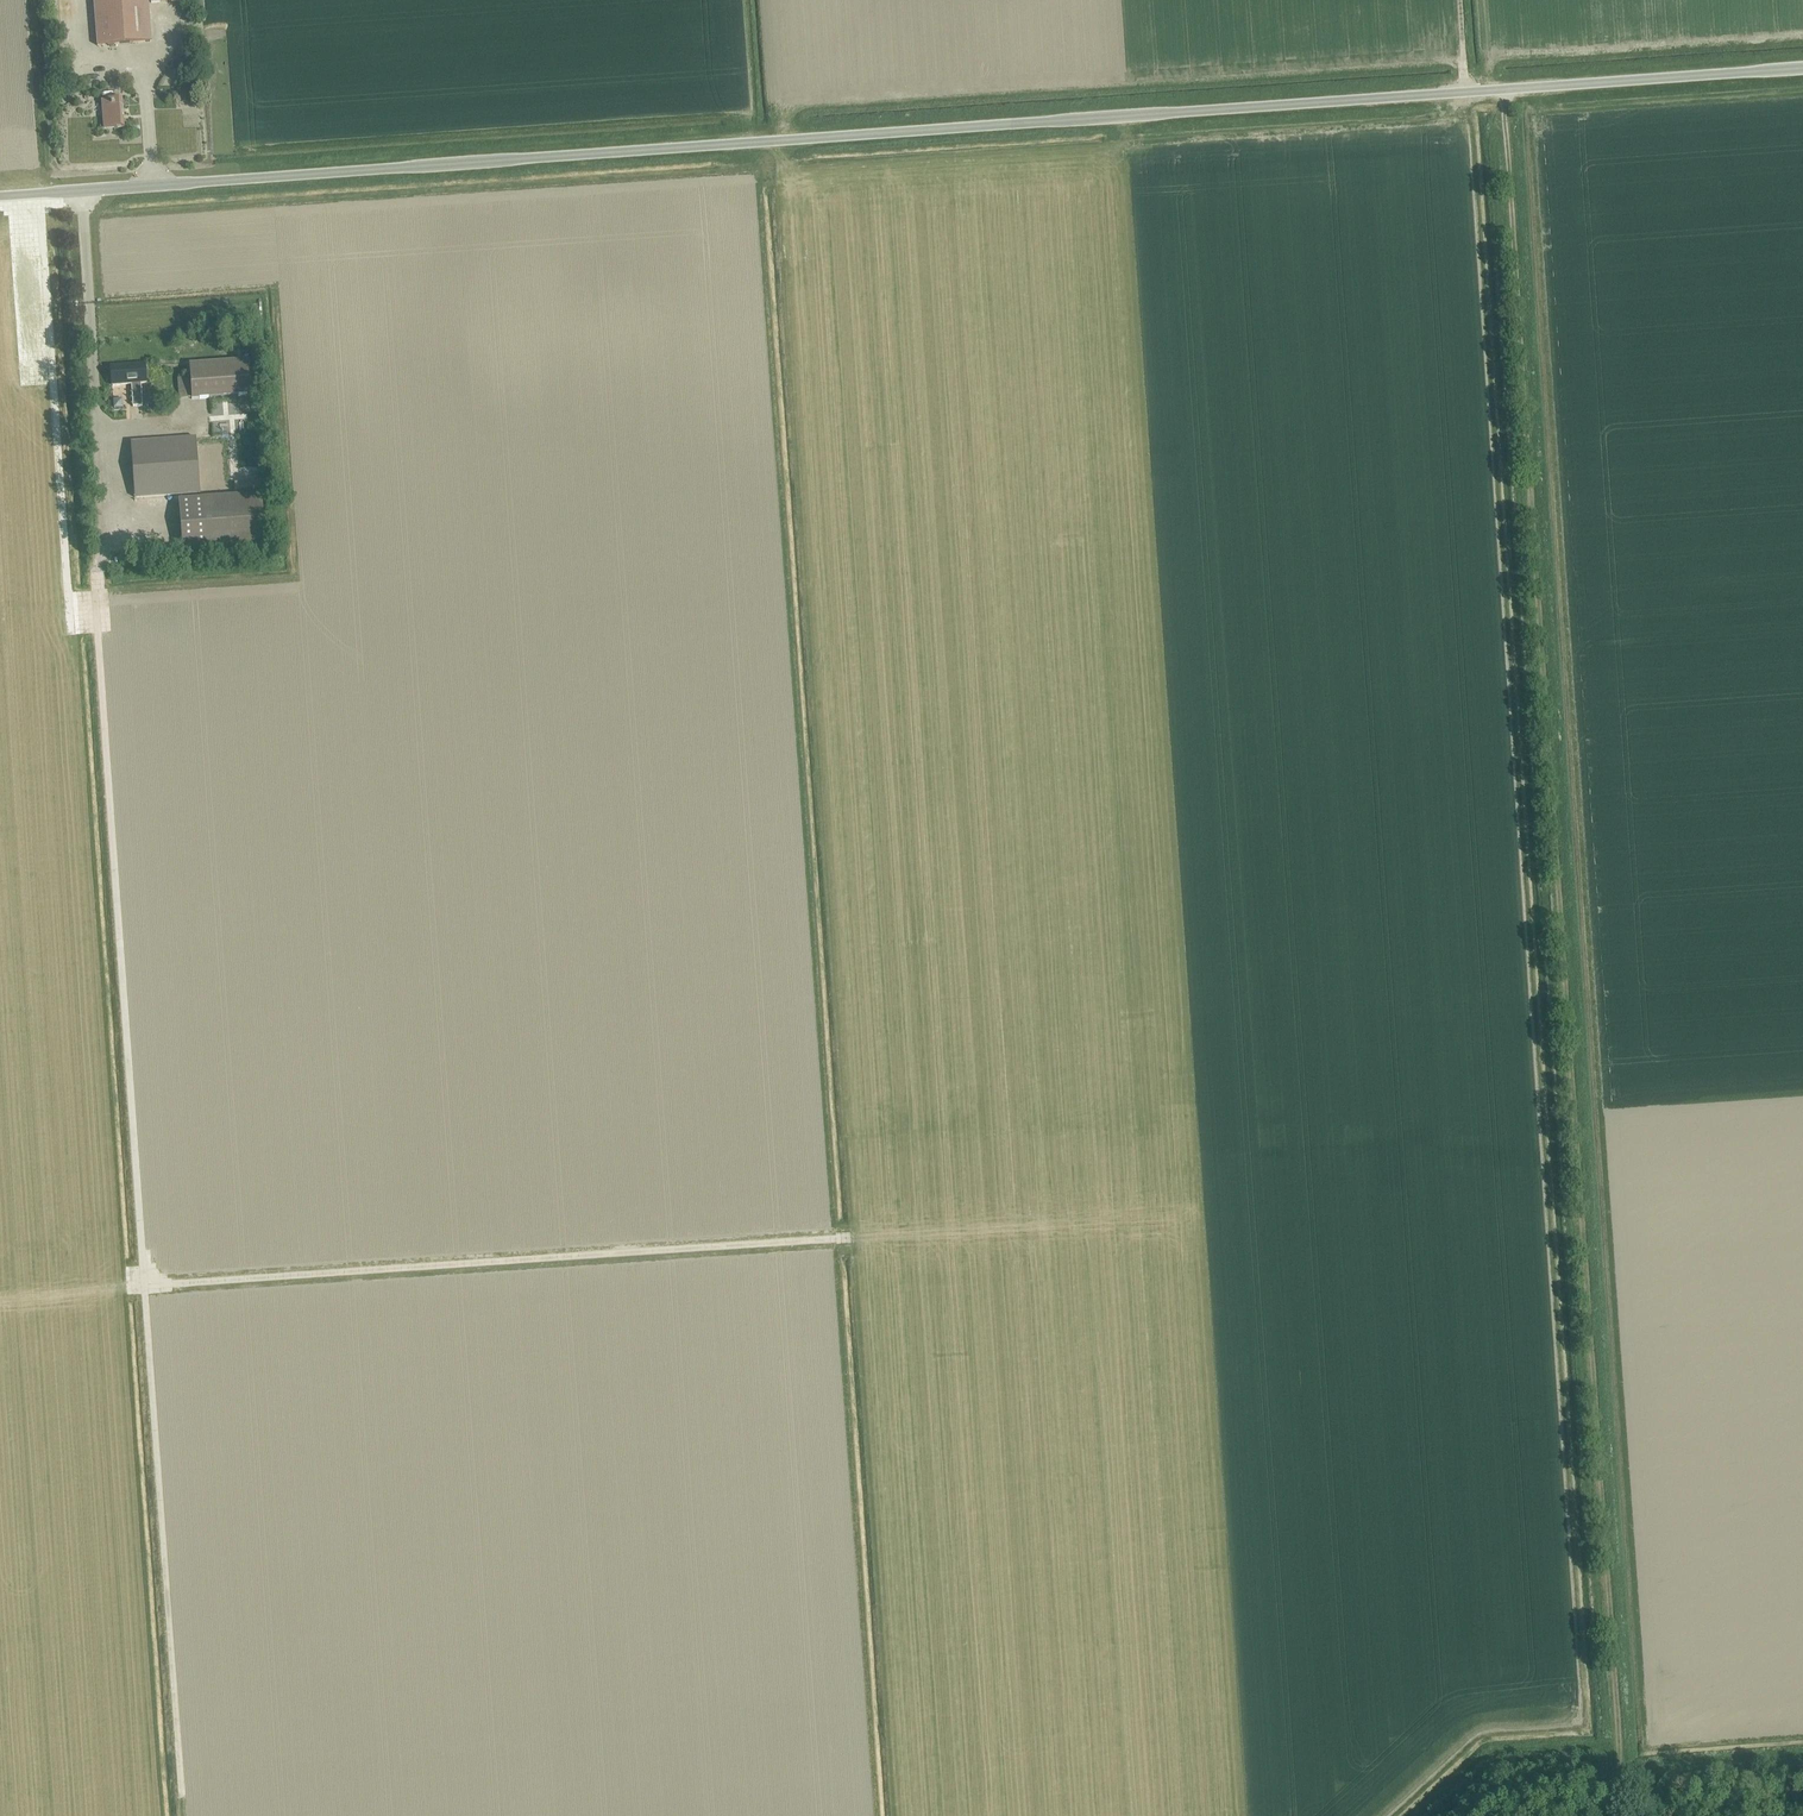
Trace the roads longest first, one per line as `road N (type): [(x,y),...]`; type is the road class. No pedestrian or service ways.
road 1 (unclassified): [(0,199),(1802,71)]

